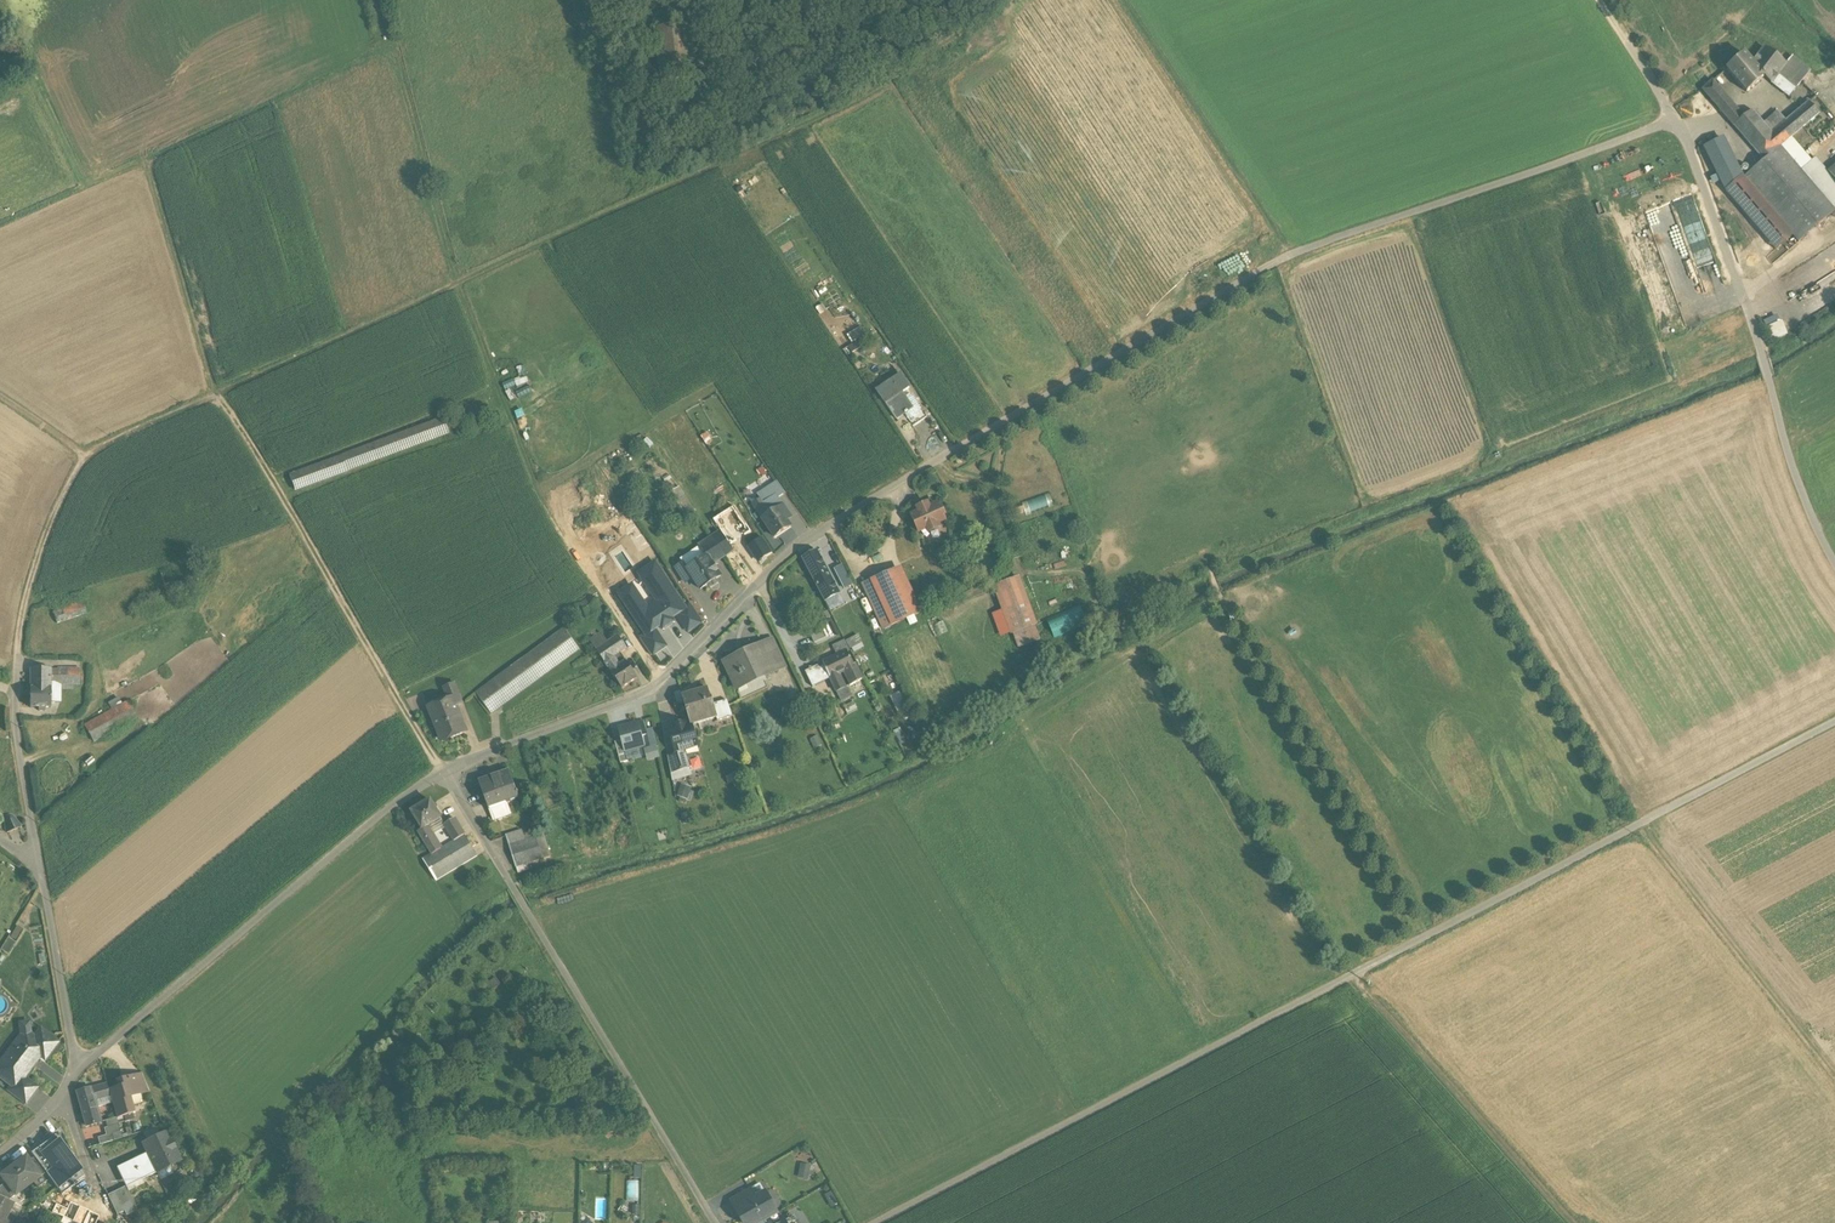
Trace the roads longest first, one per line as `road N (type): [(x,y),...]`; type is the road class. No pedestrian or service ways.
road 1 (track): [(887,1222),(1834,731)]
road 2 (residential): [(445,775),(666,684),(802,543),(1037,404)]
road 3 (track): [(152,159),(221,401),(445,775)]
road 4 (track): [(993,0),(972,26),(855,103),(458,286)]
road 5 (residential): [(718,1222),(445,775)]
road 6 (residential): [(80,1071),(396,803),(445,775)]
road 7 (track): [(392,49),(0,228)]
road 8 (residential): [(80,1071),(14,719),(19,655)]
road 9 (track): [(90,462),(458,286)]
road 10 (track): [(458,286),(539,491),(603,591)]
road 11 (track): [(1363,982),(1573,1222)]
road 12 (track): [(1295,263),(1121,0)]
road 13 (track): [(1834,1076),(1645,830)]
road 14 (track): [(458,286),(380,0)]
road 15 (track): [(90,462),(59,505),(34,572),(19,655)]
road 16 (track): [(1600,0),(1677,126)]

